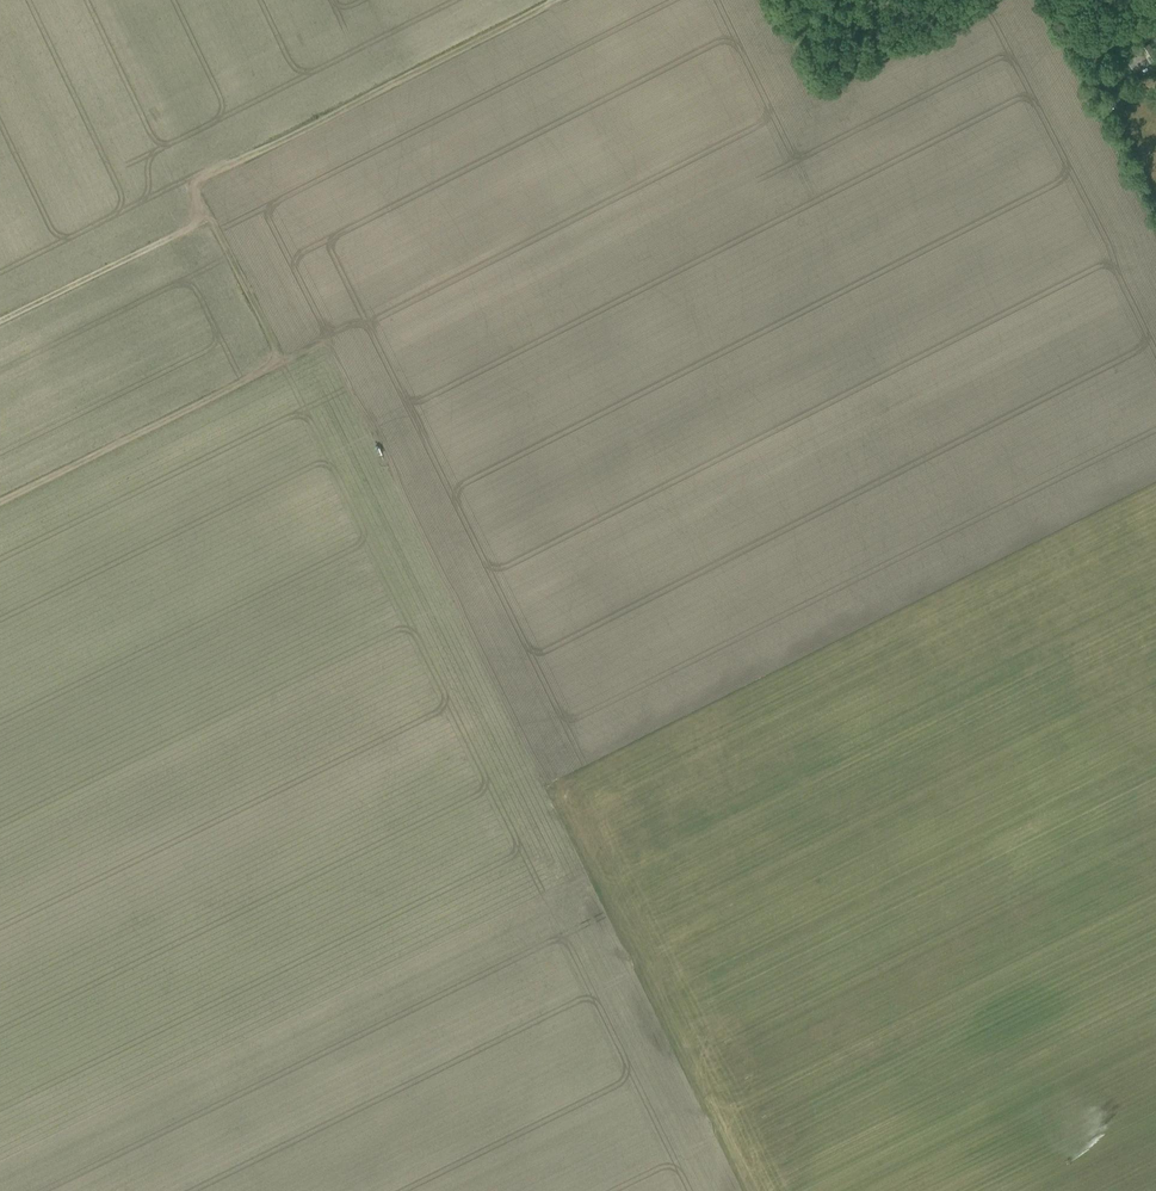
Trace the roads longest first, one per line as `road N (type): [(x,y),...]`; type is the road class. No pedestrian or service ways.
road 1 (track): [(540,0),(196,175),(288,352),(0,495)]

